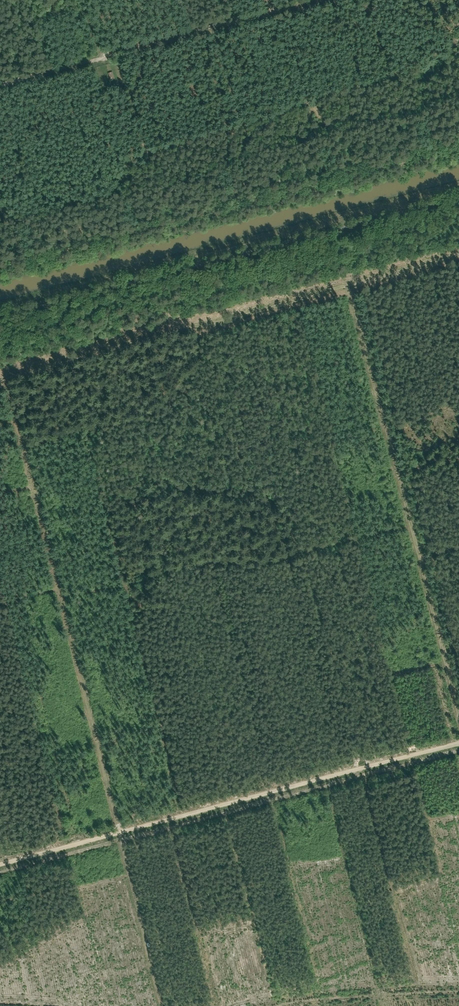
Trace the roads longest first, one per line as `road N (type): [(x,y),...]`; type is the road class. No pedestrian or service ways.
road 1 (track): [(458,708),(338,227)]
road 2 (unclassified): [(458,195),(0,316)]
road 3 (track): [(326,0),(0,89)]

